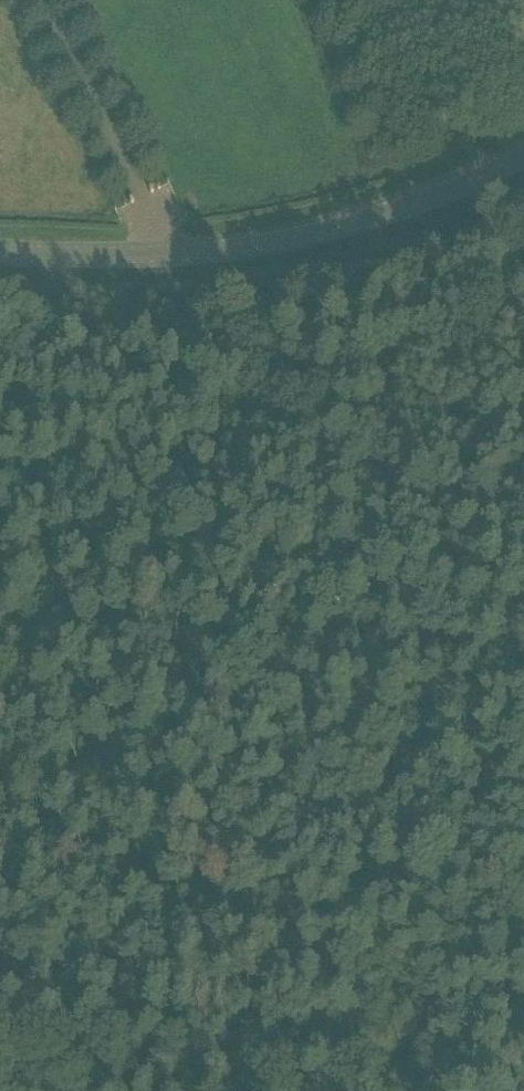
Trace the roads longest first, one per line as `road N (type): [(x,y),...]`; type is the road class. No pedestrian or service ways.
road 1 (track): [(31,1059),(60,252)]
road 2 (tertiary): [(0,250),(171,252),(259,244),(366,217),(523,151)]
road 3 (track): [(437,1090),(0,1060)]

